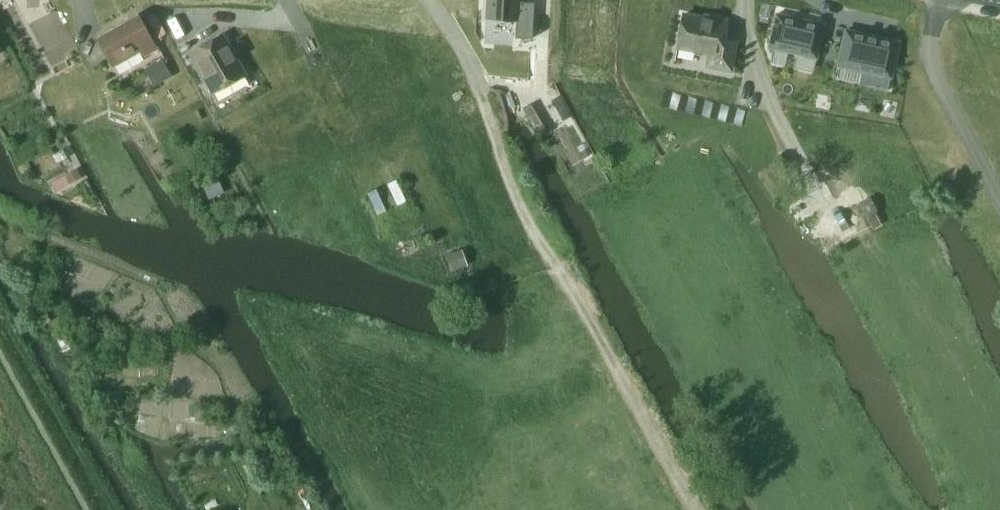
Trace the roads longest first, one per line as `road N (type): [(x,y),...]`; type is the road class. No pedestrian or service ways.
road 1 (track): [(449,30),(520,204),(690,509)]
road 2 (track): [(847,238),(979,493),(950,509)]

